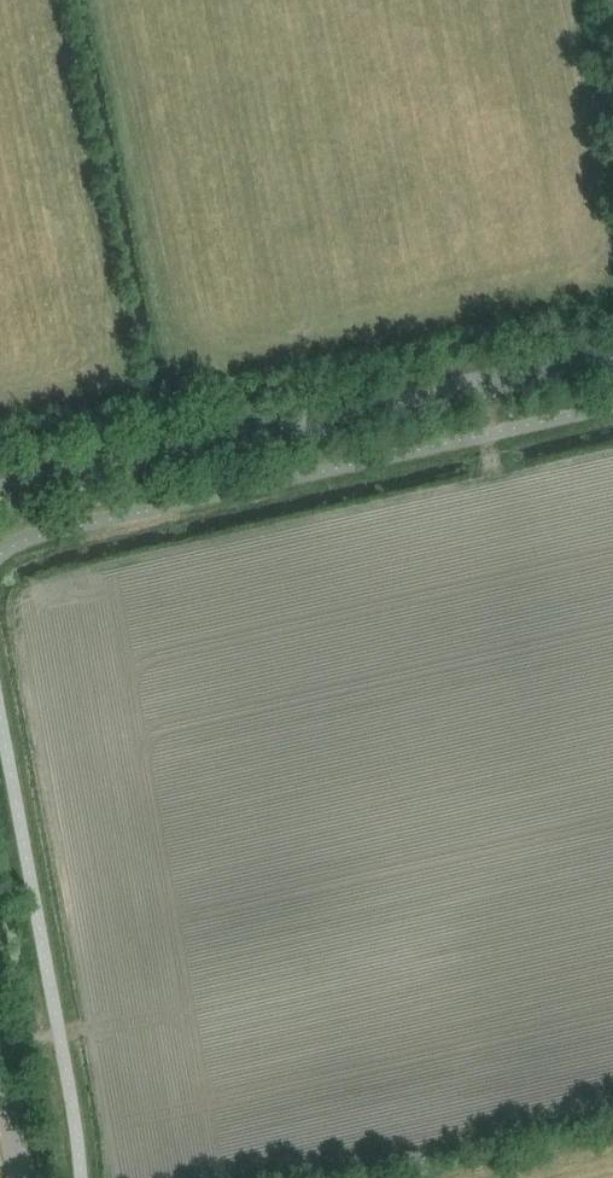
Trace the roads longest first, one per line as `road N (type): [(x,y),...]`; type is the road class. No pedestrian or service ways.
road 1 (tertiary): [(0,493),(612,354)]
road 2 (tertiary): [(24,1177),(0,1049)]

